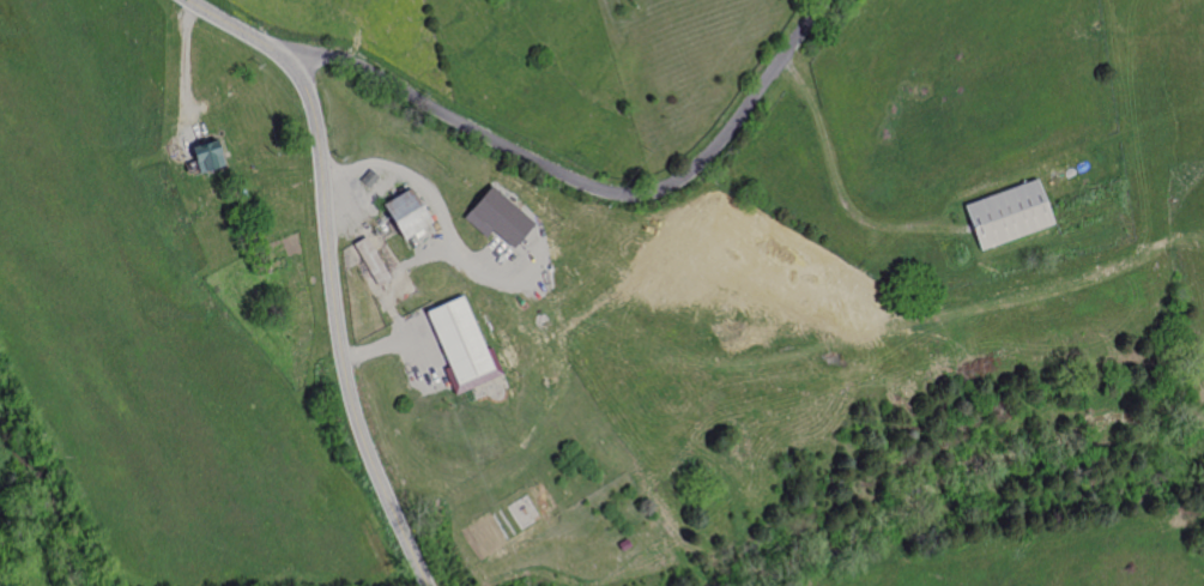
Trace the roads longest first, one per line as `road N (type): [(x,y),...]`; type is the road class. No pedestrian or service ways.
road 1 (track): [(502,272),(509,307),(537,334),(628,355),(1022,296),(1129,267),(1155,247),(1203,234)]
road 2 (secondary): [(429,585),(351,398),(310,98),(278,55),(189,0)]
road 3 (residential): [(282,59),(325,55),(356,64),(562,174),(643,193),(704,159),(823,0)]

